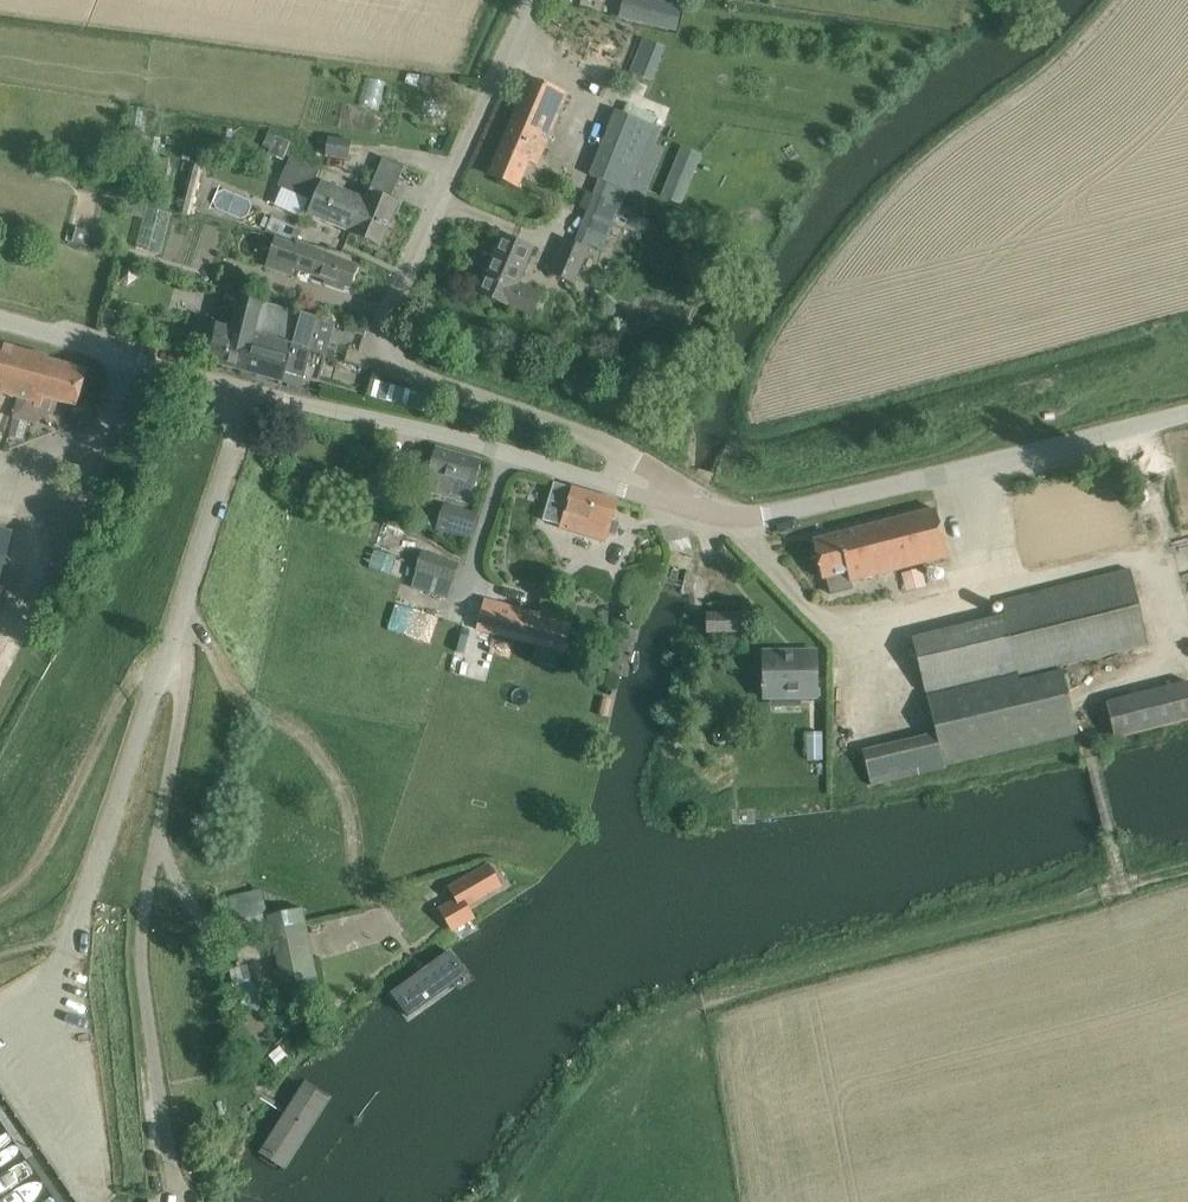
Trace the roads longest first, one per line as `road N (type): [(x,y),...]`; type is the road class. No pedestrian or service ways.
road 1 (residential): [(180,614),(188,661),(143,940),(174,1185)]
road 2 (residential): [(180,614),(37,1023),(94,1142)]
road 3 (unclassified): [(730,519),(781,515),(1187,408)]
road 4 (unclassified): [(338,406),(525,0)]
road 5 (unclassified): [(730,519),(338,406)]
road 6 (unclassified): [(258,389),(0,318)]
road 7 (residential): [(258,389),(180,614)]

